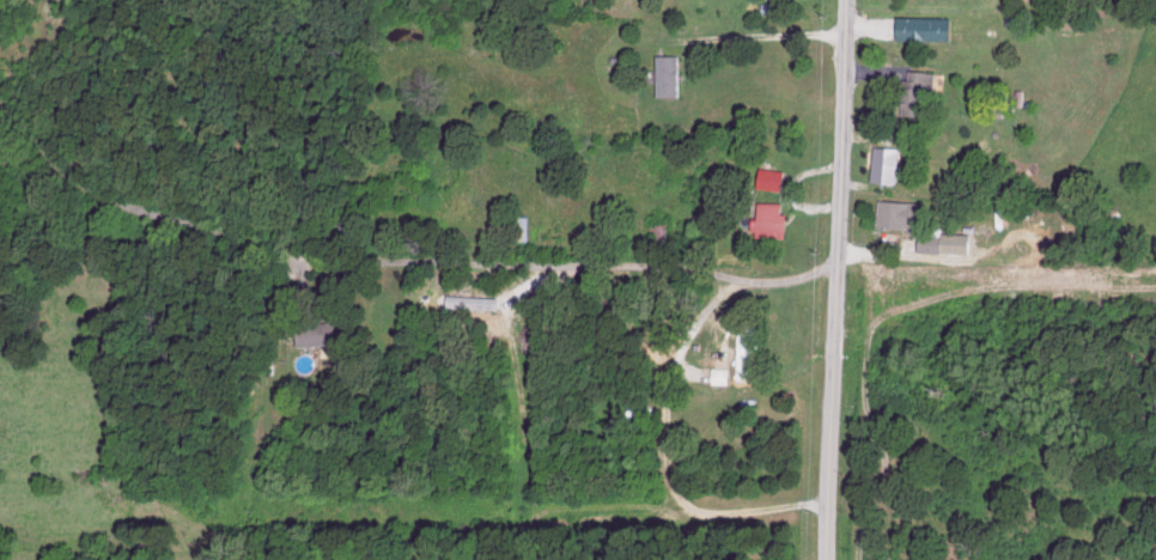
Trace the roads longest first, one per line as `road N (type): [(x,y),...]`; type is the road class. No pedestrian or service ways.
road 1 (residential): [(824,559),(831,348),(848,165),(850,0)]

